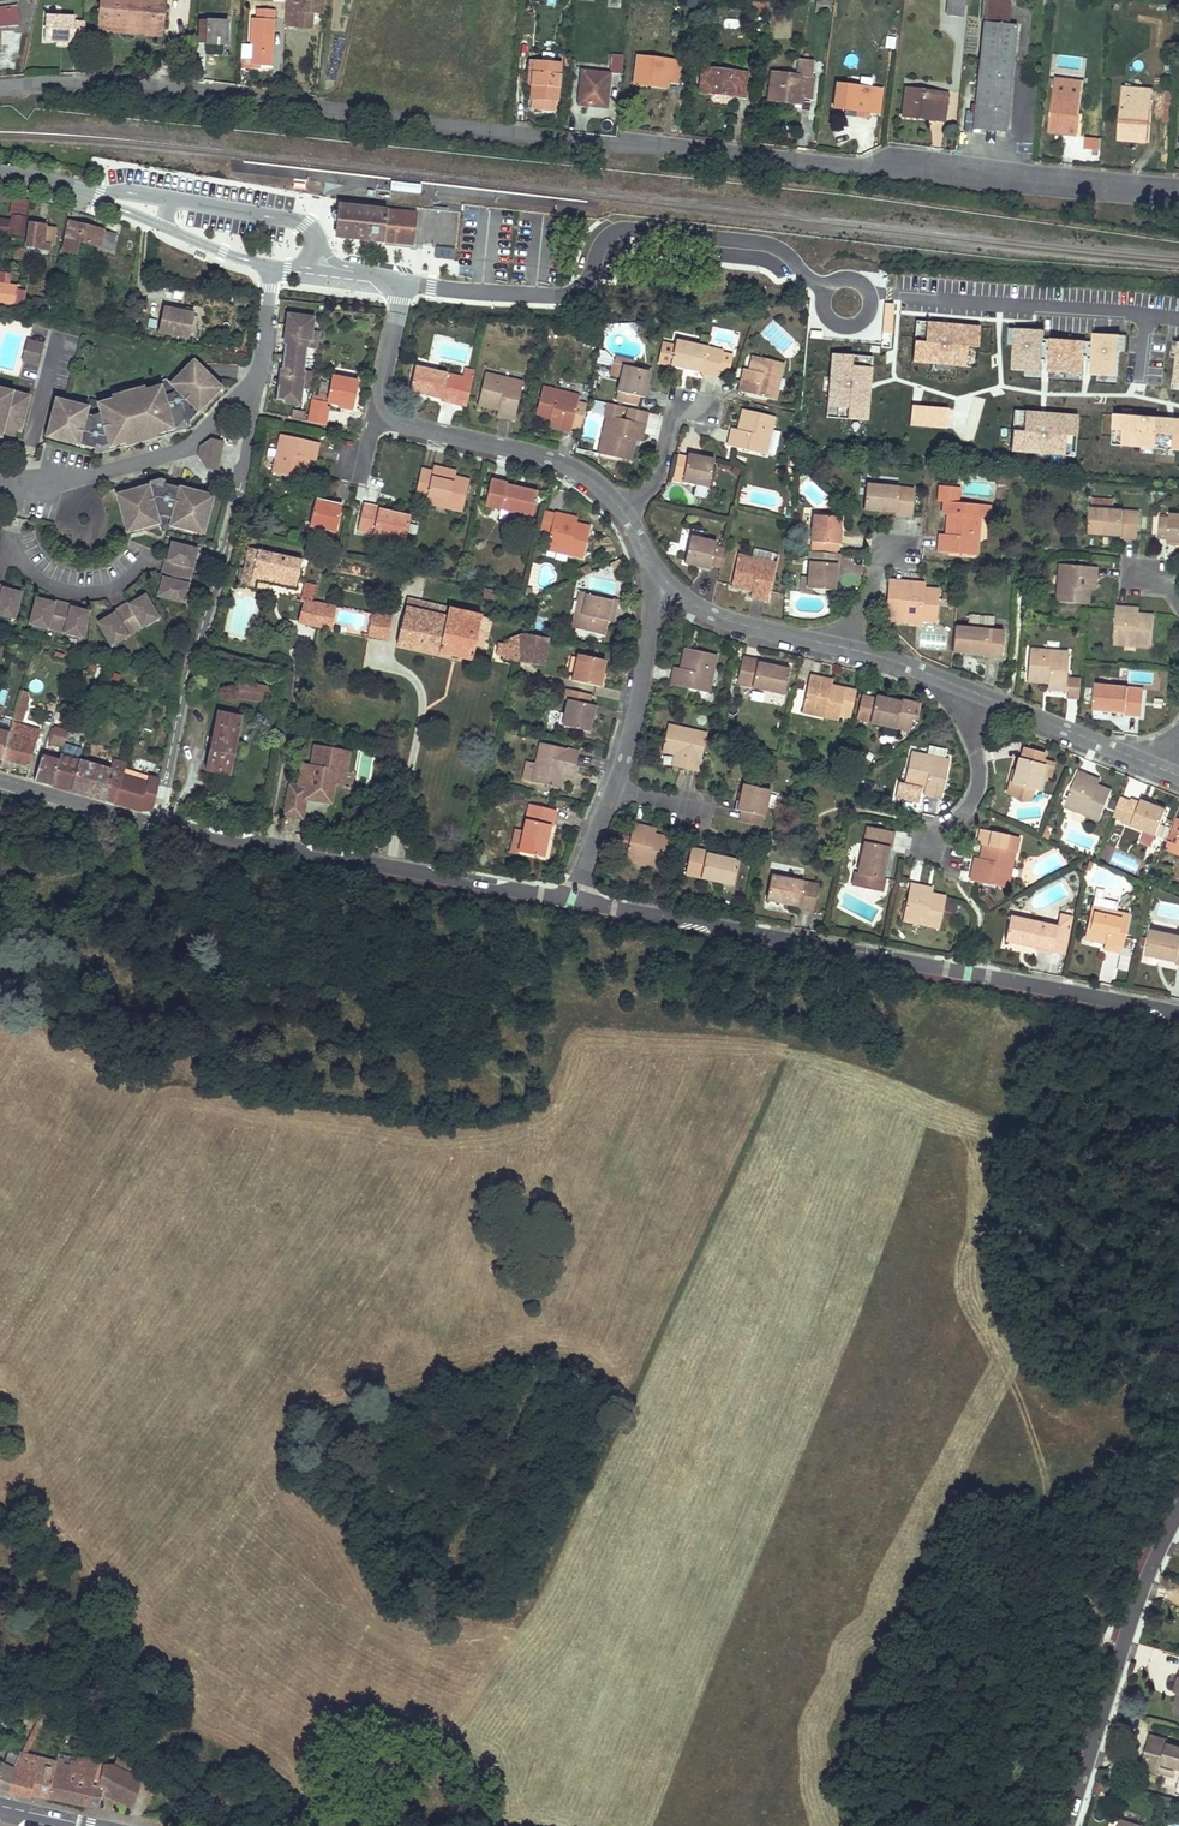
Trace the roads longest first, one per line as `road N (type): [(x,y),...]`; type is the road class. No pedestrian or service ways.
road 1 (residential): [(326,109),(625,145),(1178,194)]
road 2 (track): [(1033,1122),(953,1077),(768,1023),(429,995)]
road 3 (residential): [(1178,1015),(568,900)]
road 4 (track): [(0,881),(66,862),(126,867),(223,893),(429,995),(523,1093)]
road 5 (residential): [(157,827),(240,488),(259,372)]
road 6 (residential): [(894,295),(896,378),(914,391),(1178,410)]
road 7 (residential): [(568,900),(205,837)]
road 8 (residential): [(1178,1508),(1132,1611),(1064,1825)]
road 9 (residential): [(326,109),(106,85),(0,90)]
road 10 (residential): [(0,481),(99,474),(179,450),(259,372)]
road 11 (residential): [(0,175),(147,212),(194,250),(271,260)]
road 12 (residential): [(622,511),(563,463),(401,423),(383,400)]
road 13 (residential): [(1160,767),(941,677)]
road 14 (residential): [(614,790),(644,686),(649,561)]
road 15 (residential): [(843,648),(718,617),(676,592),(649,561)]
road 16 (residential): [(941,677),(969,720),(981,772),(972,801),(929,839)]
road 17 (residential): [(157,827),(0,783)]
road 18 (residential): [(406,282),(563,297)]
road 19 (residential): [(271,260),(406,282)]
road 20 (residential): [(622,511),(656,479),(676,415),(698,409)]
road 21 (residential): [(383,400),(406,282)]

